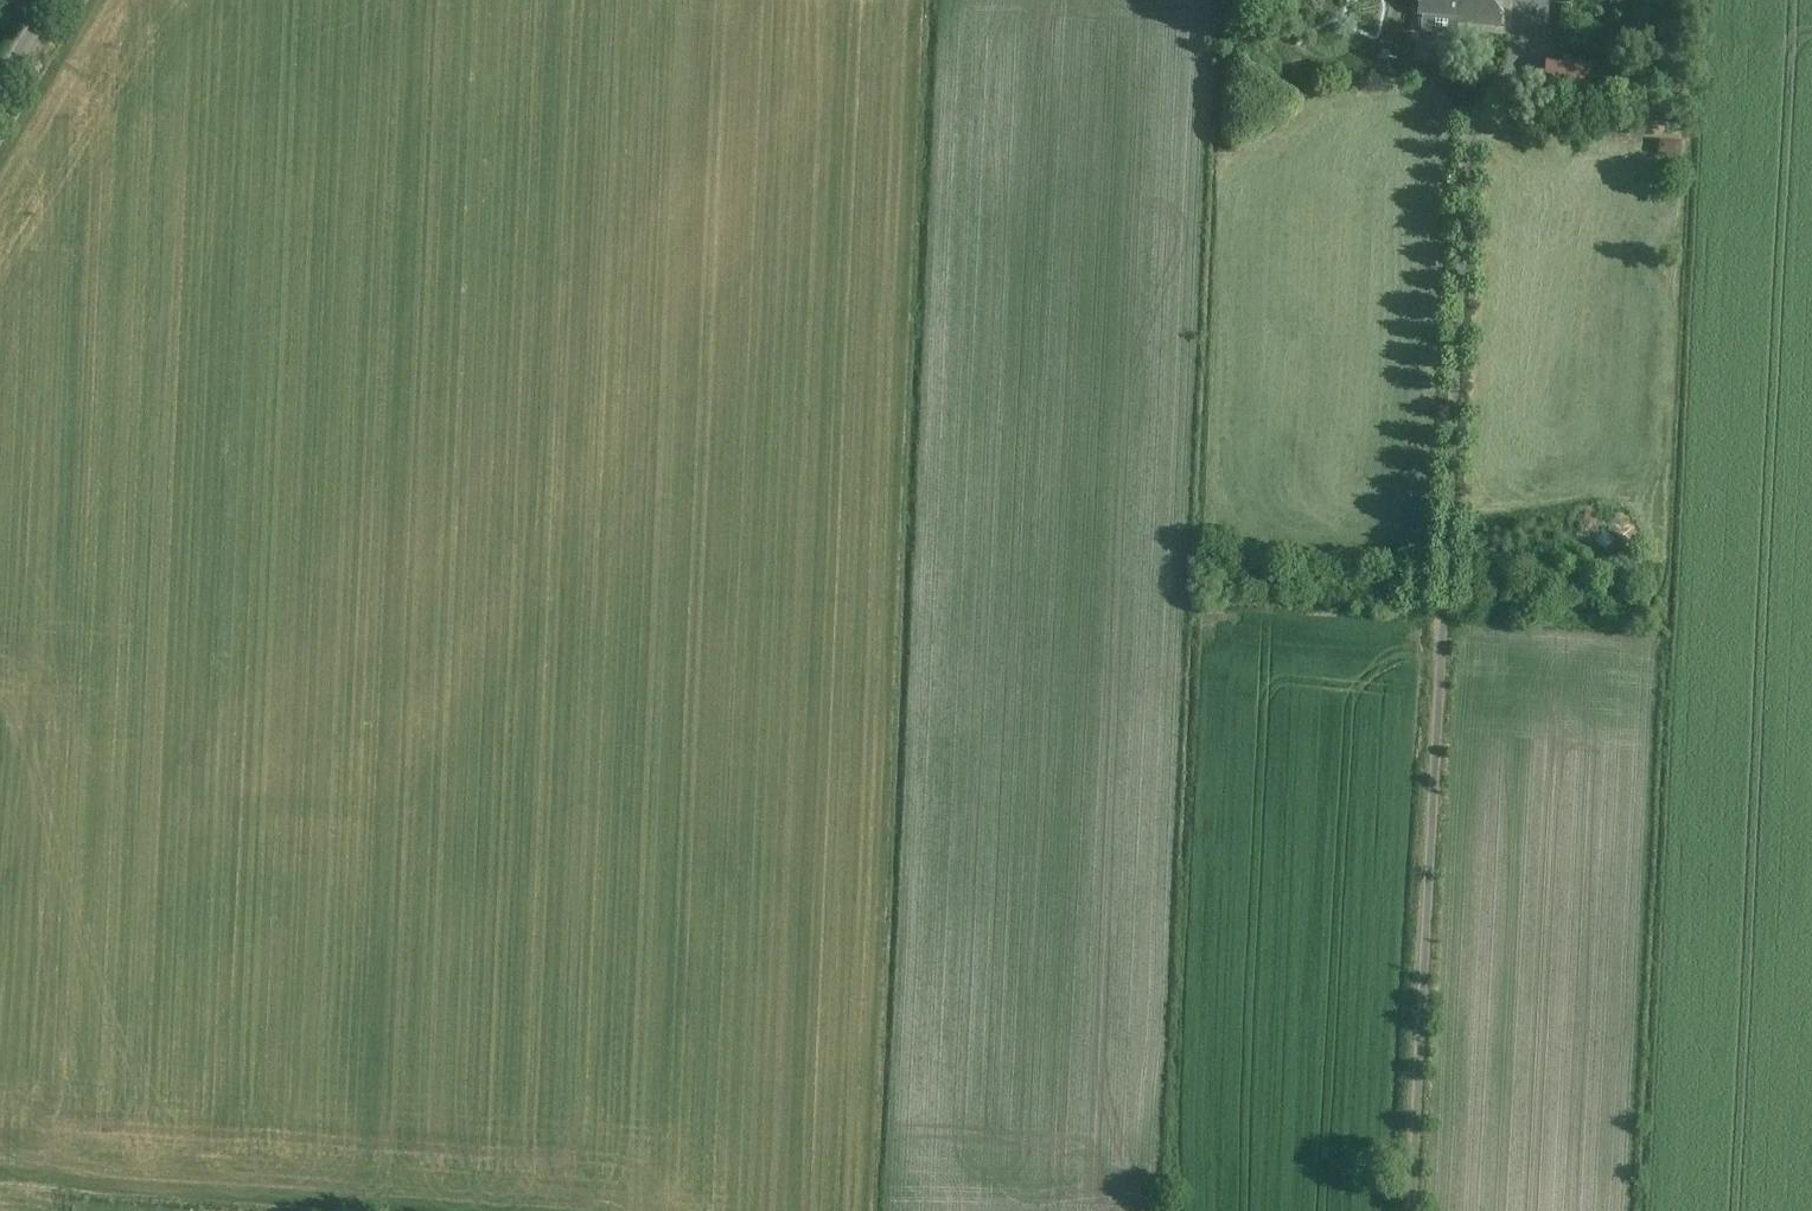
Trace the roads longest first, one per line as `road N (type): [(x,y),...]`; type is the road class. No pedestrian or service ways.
road 1 (track): [(1413,1210),(1468,137),(1497,93),(1533,63),(1537,0)]

